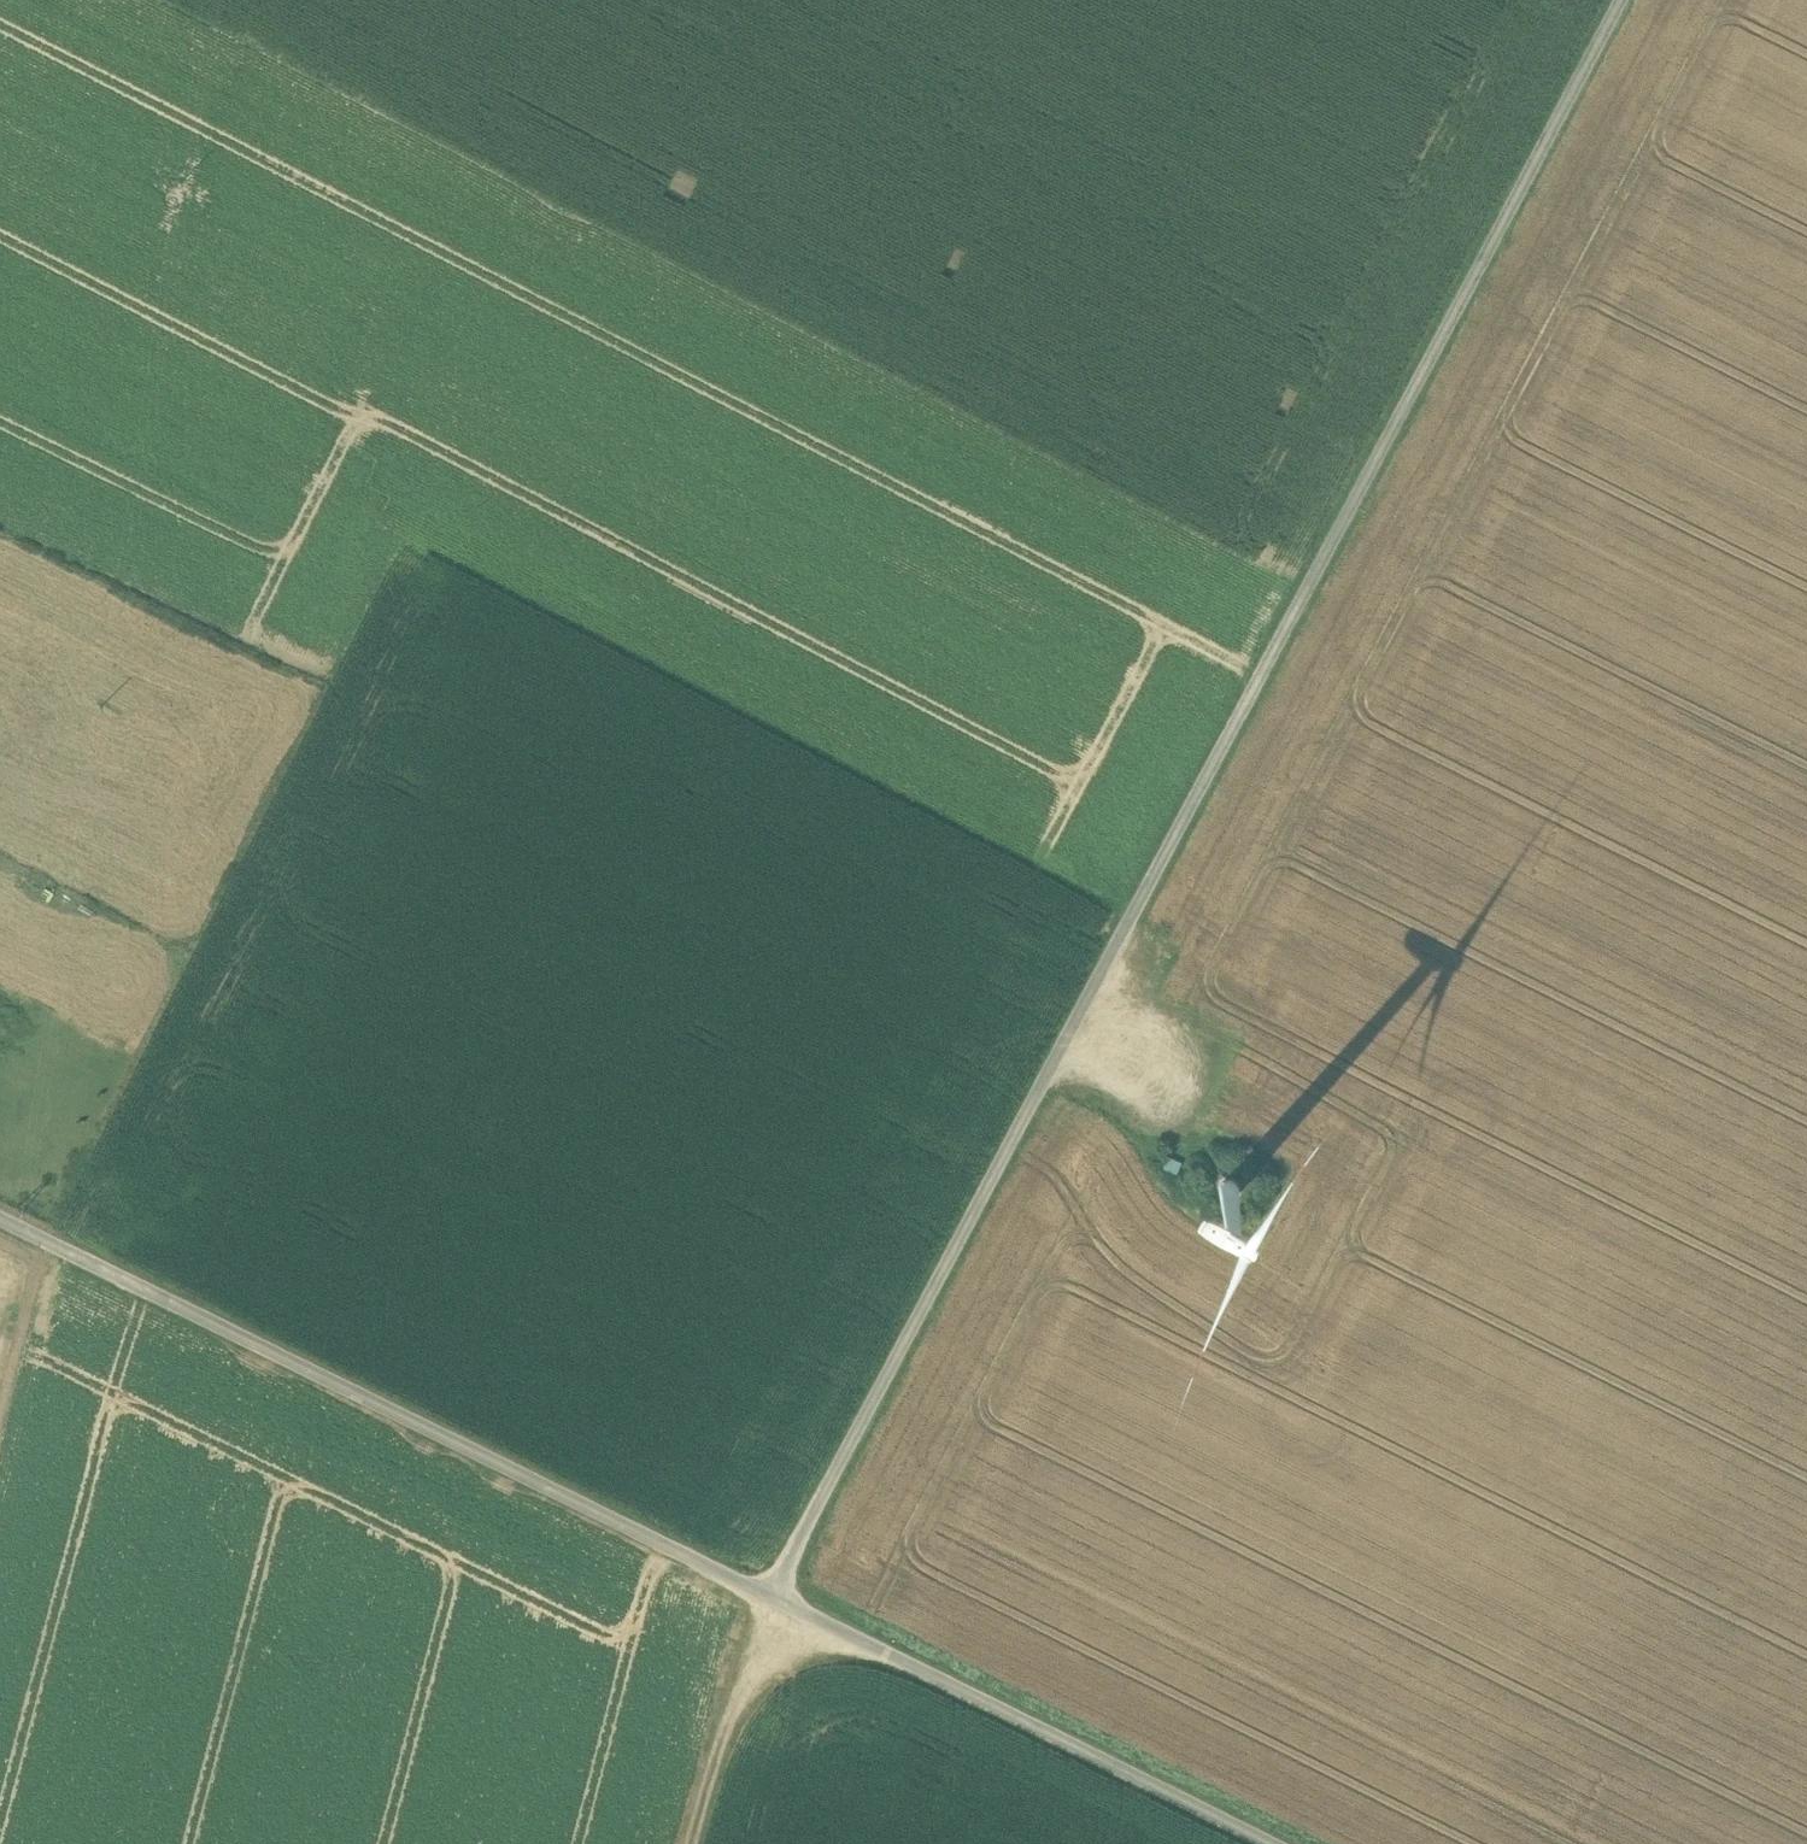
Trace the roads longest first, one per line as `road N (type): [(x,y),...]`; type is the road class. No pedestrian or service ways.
road 1 (unclassified): [(769,1594),(1639,0)]
road 2 (unclassified): [(769,1594),(0,1212)]
road 3 (unclassified): [(1265,1843),(769,1594)]
road 4 (track): [(1062,1045),(1163,1140)]

